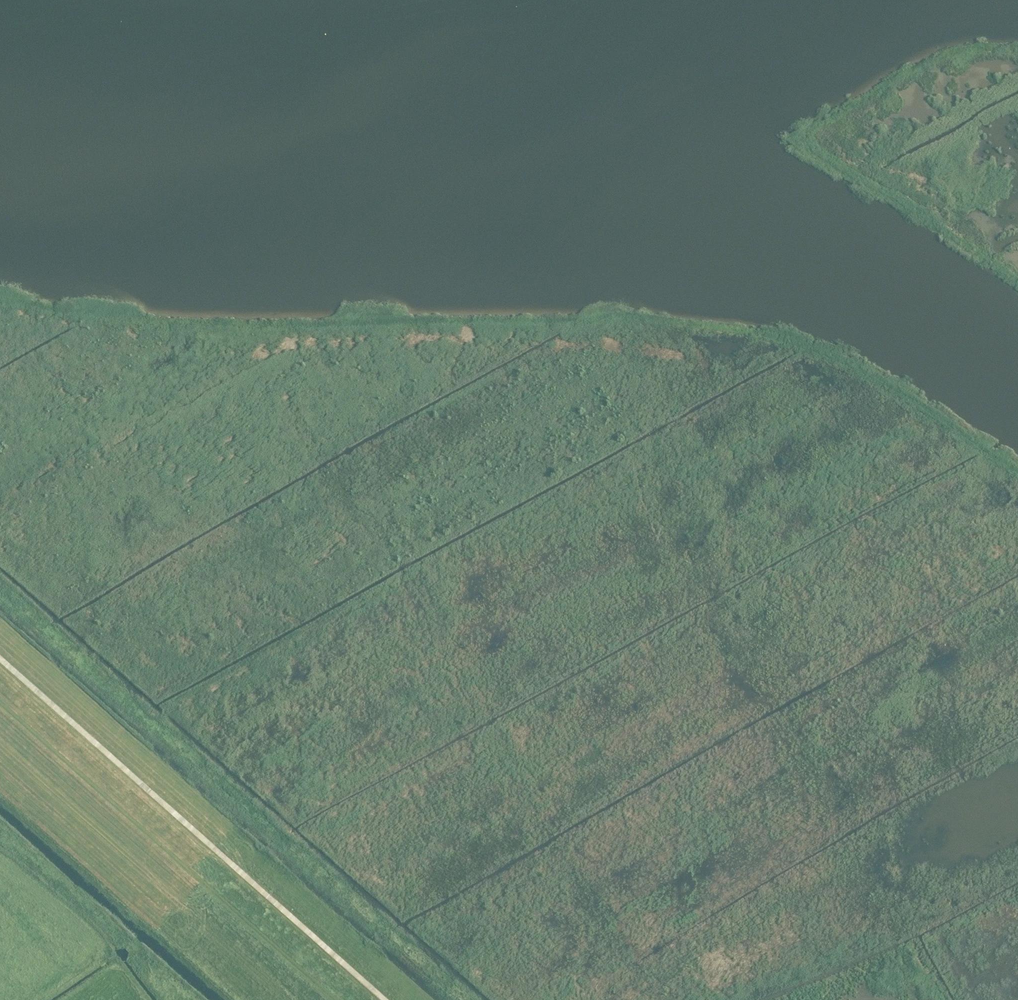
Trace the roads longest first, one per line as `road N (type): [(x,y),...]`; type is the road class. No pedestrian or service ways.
road 1 (track): [(0,702),(336,999)]

